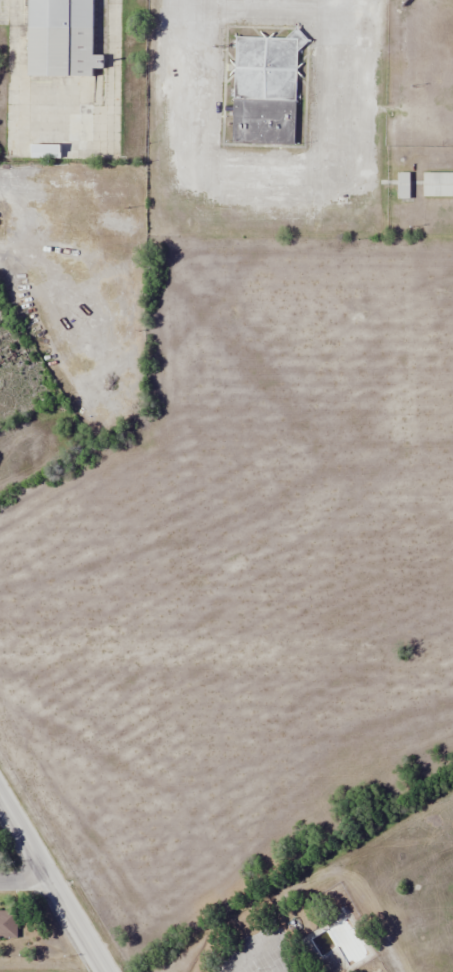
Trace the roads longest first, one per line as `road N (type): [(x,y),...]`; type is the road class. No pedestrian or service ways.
road 1 (tertiary): [(104,971),(0,799)]

